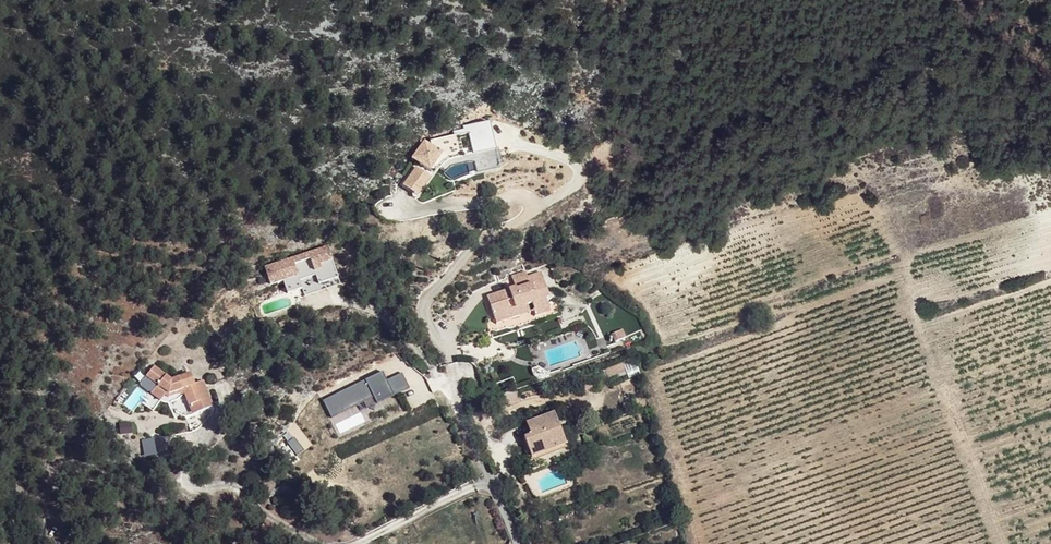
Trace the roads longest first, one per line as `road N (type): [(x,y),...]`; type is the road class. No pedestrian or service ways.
road 1 (track): [(406,196),(406,218),(537,197),(538,209),(482,248),(436,304),(457,342),(470,420),(522,543)]
road 2 (track): [(218,421),(184,485),(250,490),(262,515),(340,543)]
road 3 (track): [(354,543),(495,479)]

